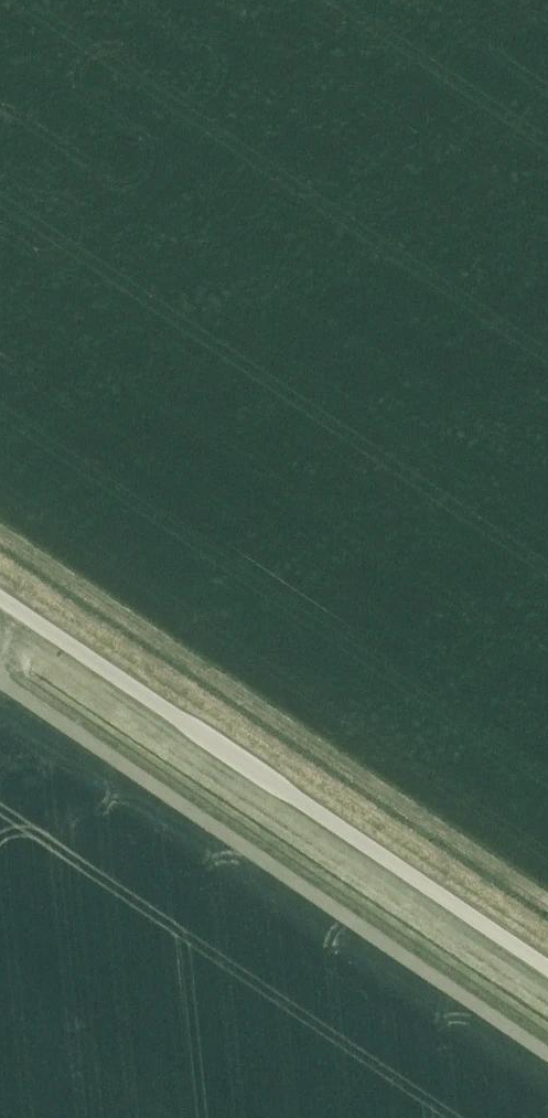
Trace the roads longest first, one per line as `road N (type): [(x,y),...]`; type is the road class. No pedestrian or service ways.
road 1 (unclassified): [(547,967),(0,598)]

